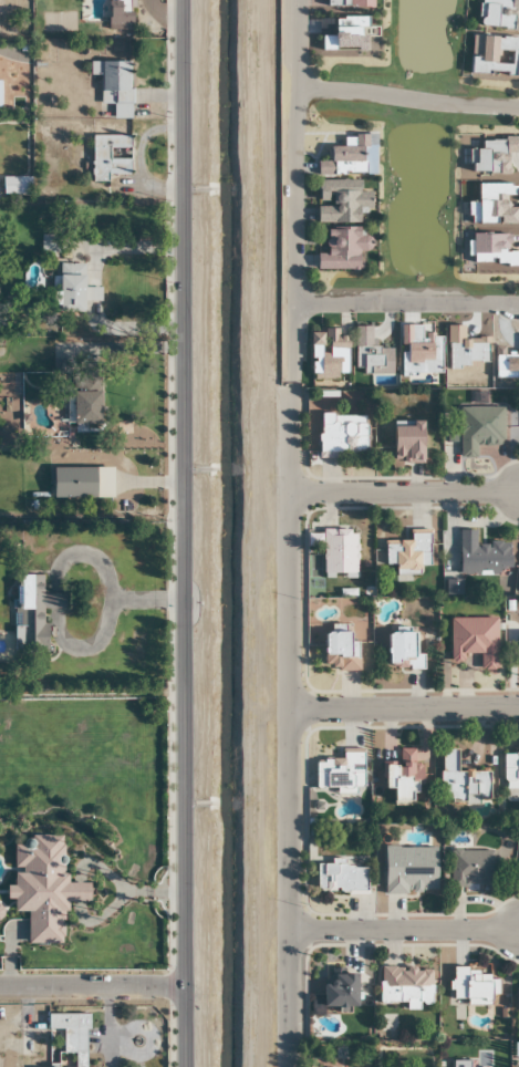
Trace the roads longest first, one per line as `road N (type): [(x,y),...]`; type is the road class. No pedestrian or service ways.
road 1 (residential): [(289,1066),(297,0)]
road 2 (tertiary): [(187,1066),(188,0)]
road 3 (residential): [(518,708),(289,711)]
road 4 (residential): [(290,493),(518,494)]
road 5 (residential): [(290,931),(518,931)]
road 6 (residential): [(518,305),(293,304)]
road 7 (residential): [(297,92),(464,110),(518,107)]
road 8 (residential): [(0,987),(188,988)]

